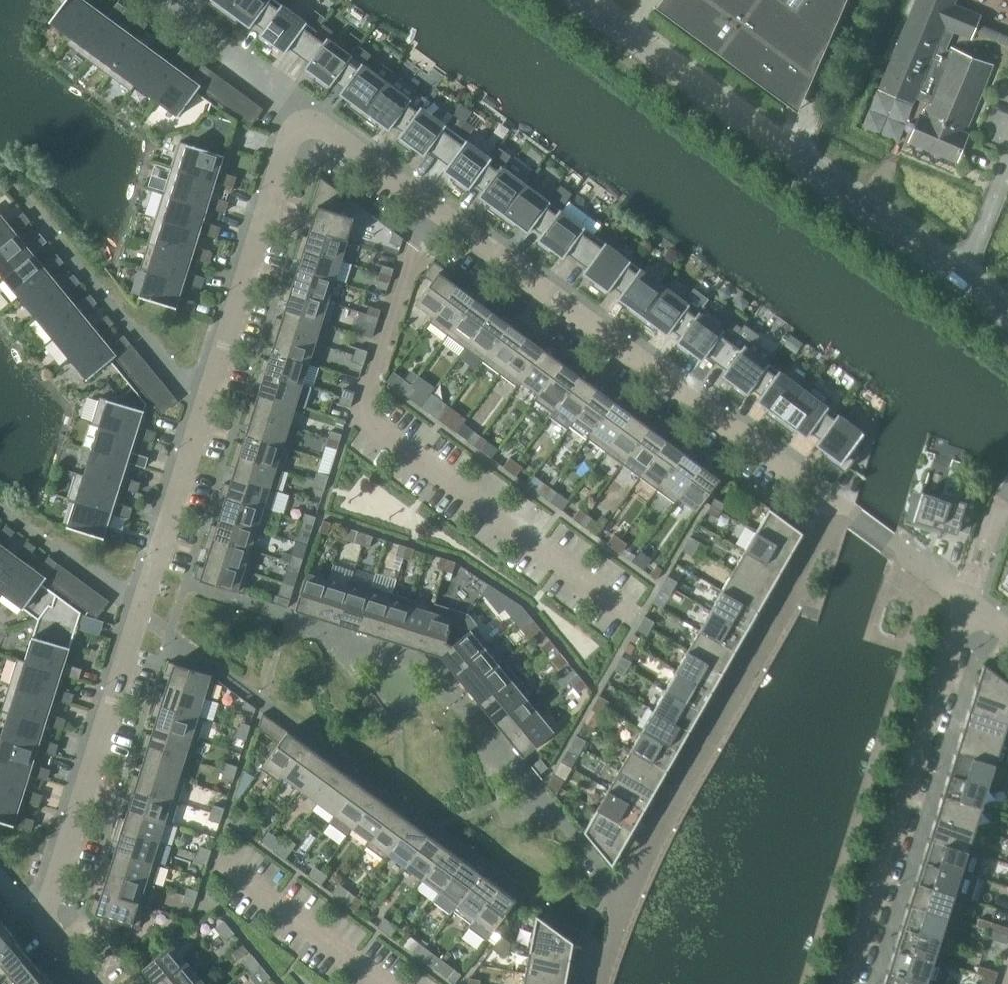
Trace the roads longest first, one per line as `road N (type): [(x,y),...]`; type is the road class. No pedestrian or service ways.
road 1 (residential): [(302,124),(318,125),(836,506)]
road 2 (residential): [(836,506),(625,895),(592,983)]
road 3 (residential): [(1007,309),(590,0)]
road 4 (residential): [(969,602),(851,983)]
road 5 (residential): [(139,612),(45,903)]
road 6 (residential): [(302,124),(287,141),(203,403)]
road 7 (residential): [(203,403),(22,186)]
road 8 (residential): [(203,403),(139,612)]
road 9 (residential): [(155,0),(302,124)]
road 10 (residential): [(139,612),(0,510)]
road 11 (residential): [(836,506),(969,602)]

